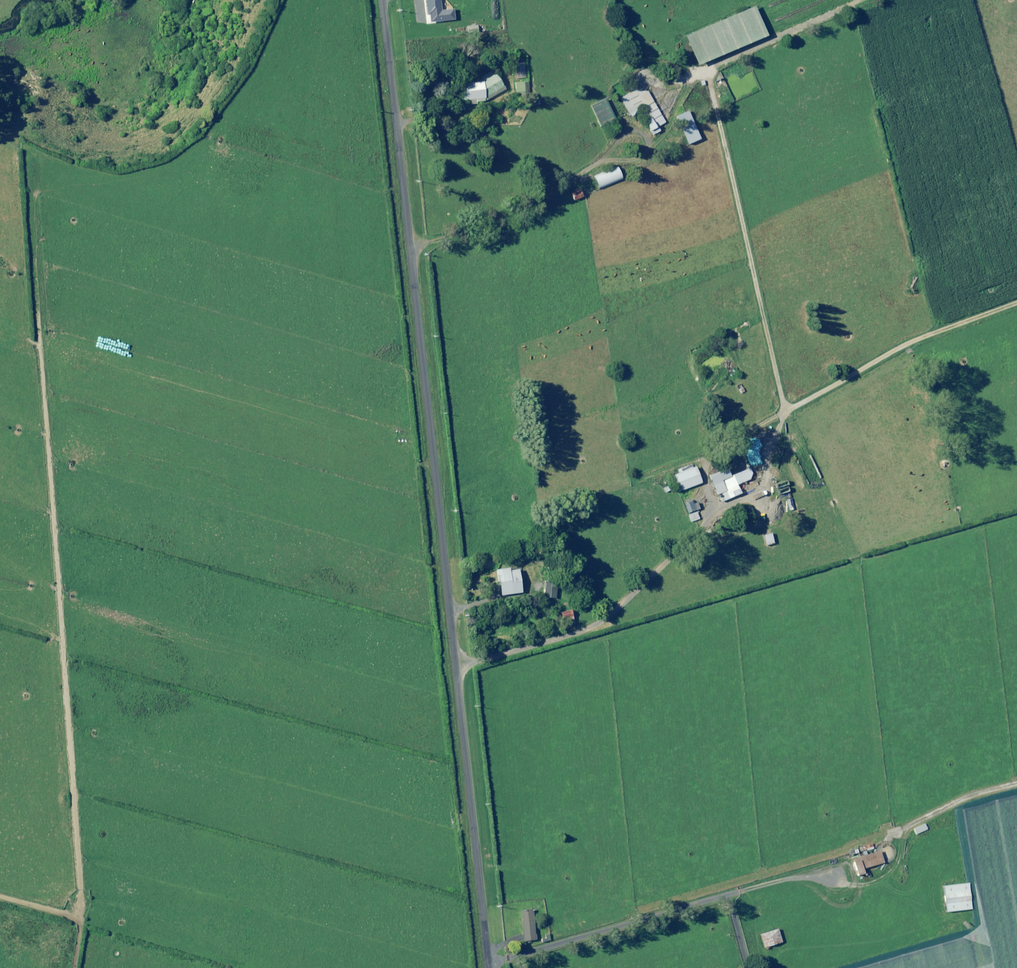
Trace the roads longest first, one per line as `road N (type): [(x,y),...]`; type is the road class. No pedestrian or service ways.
road 1 (unclassified): [(494,967),(384,0)]
road 2 (track): [(26,171),(78,903),(52,918),(0,901)]
road 3 (track): [(709,68),(788,413),(851,565),(889,840)]
road 4 (track): [(1016,781),(980,791),(807,874),(494,965)]
road 5 (track): [(410,246),(647,159),(709,68)]
road 6 (track): [(459,662),(598,628),(711,522)]
road 7 (track): [(754,427),(912,344),(1016,309)]
road 8 (track): [(709,68),(845,0)]

